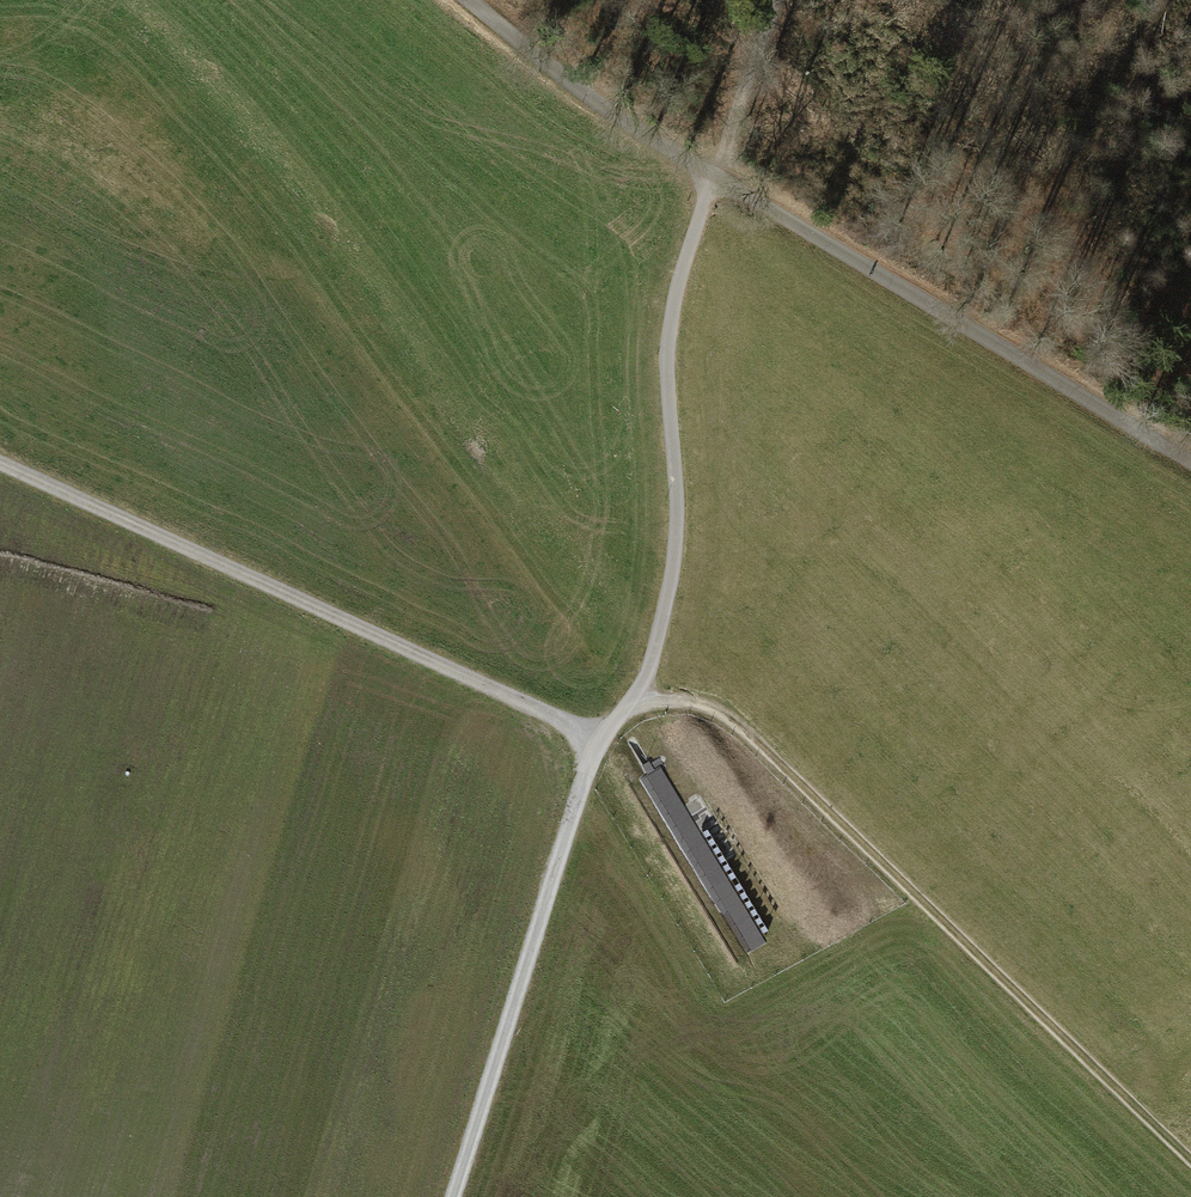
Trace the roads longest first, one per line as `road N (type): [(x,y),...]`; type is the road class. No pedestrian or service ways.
road 1 (track): [(451,1196),(586,773),(643,681),(656,642),(676,521),(673,312),(777,0)]
road 2 (unclassified): [(1190,456),(638,128),(470,0)]
road 3 (track): [(630,701),(695,703),(734,722),(1190,1157)]
road 4 (track): [(0,463),(601,739)]

